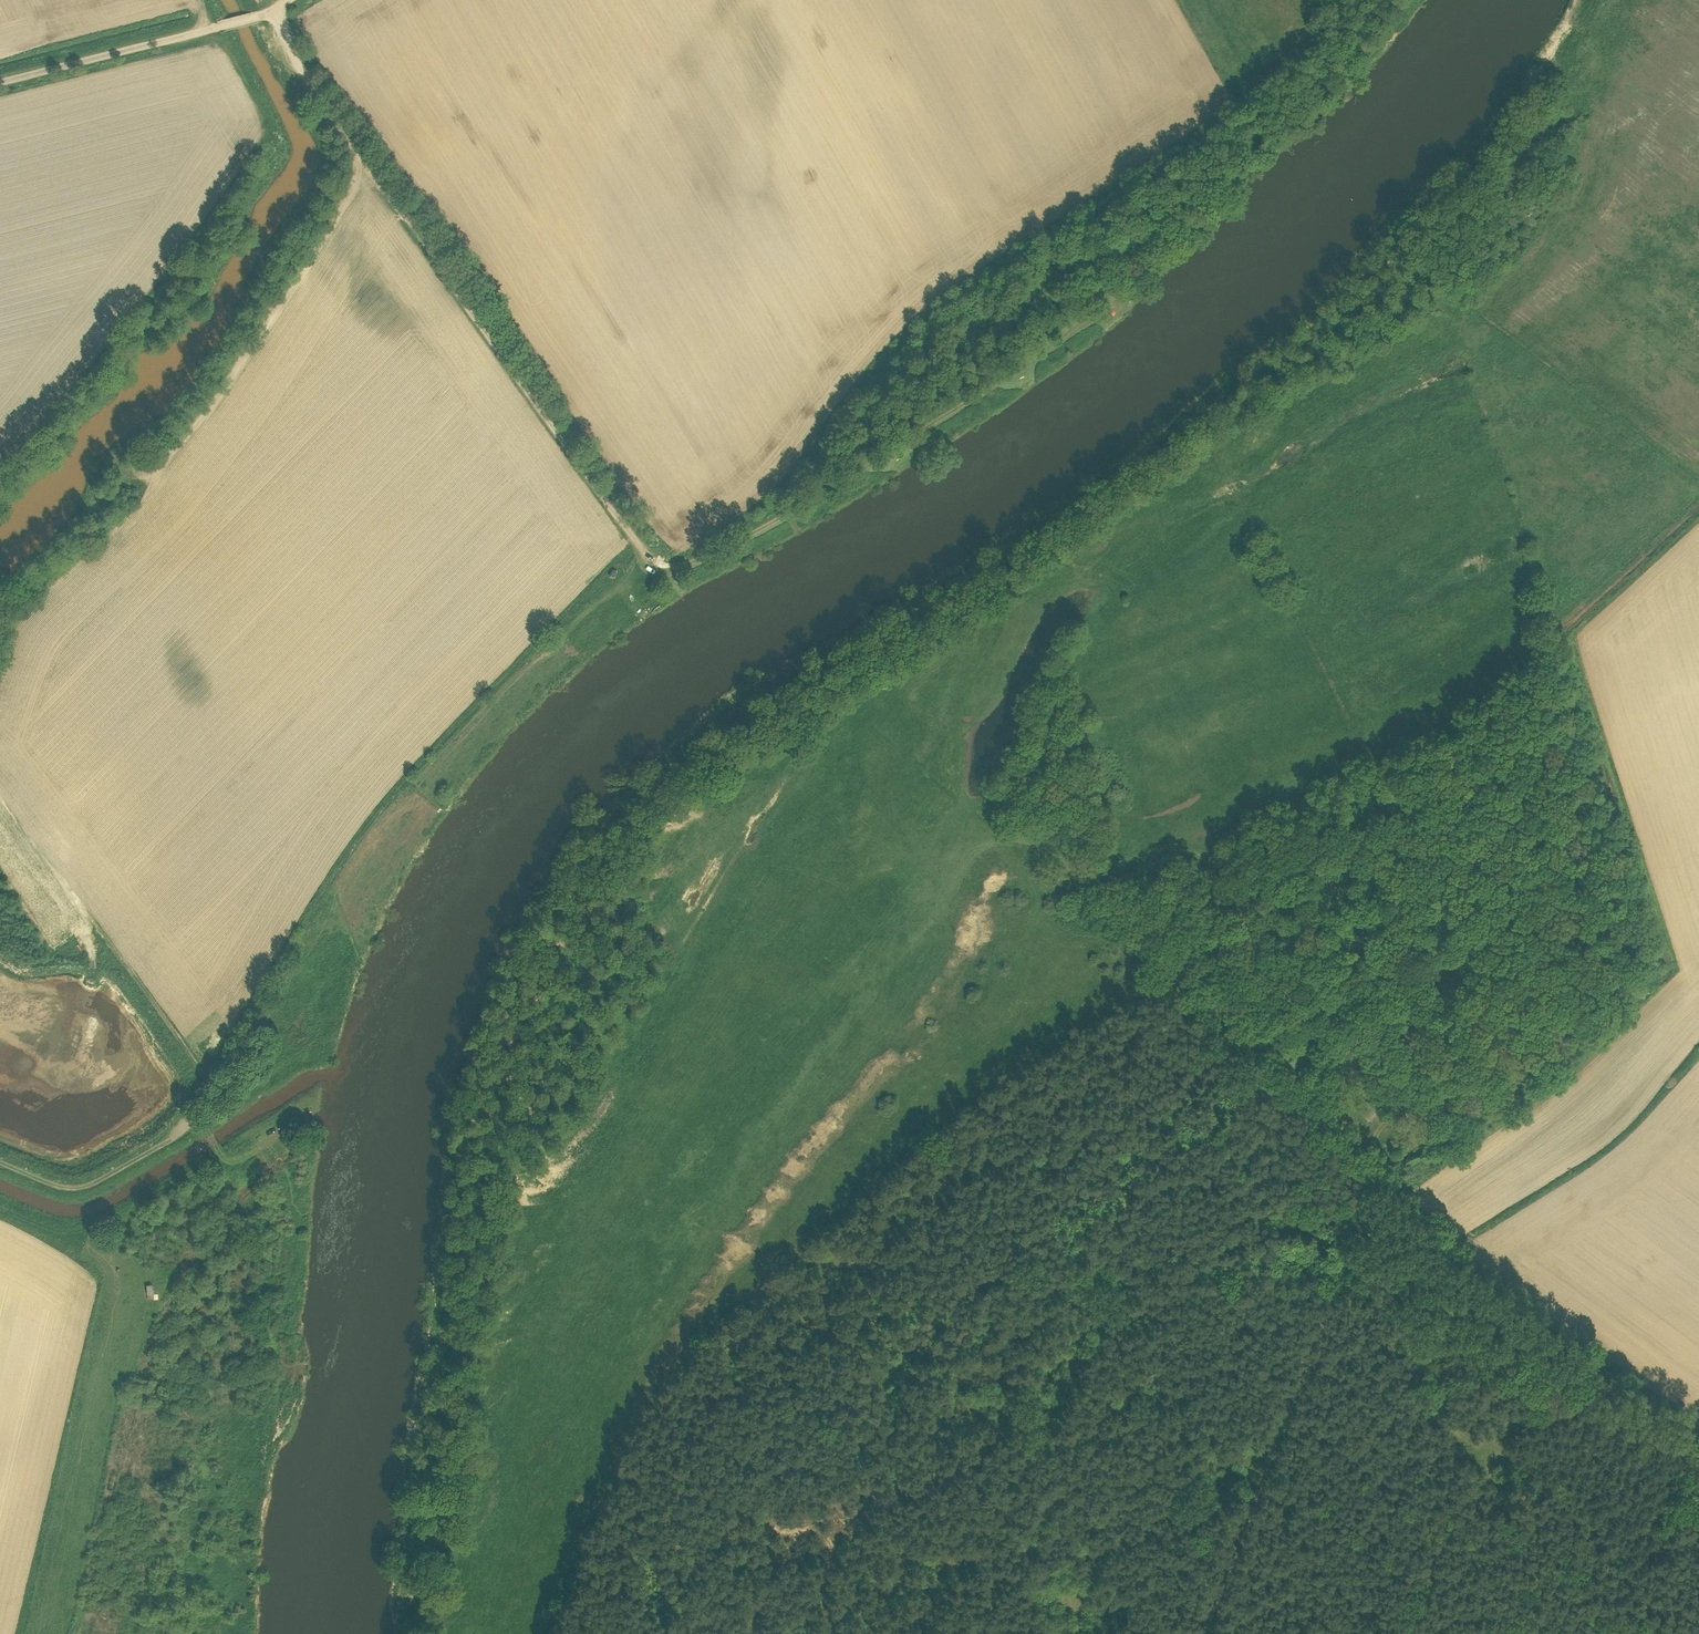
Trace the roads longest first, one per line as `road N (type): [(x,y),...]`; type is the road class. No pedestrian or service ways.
road 1 (track): [(1098,315),(806,505),(701,560),(658,564),(293,58),(274,11)]
road 2 (track): [(1523,1079),(1407,1150),(1368,1198),(1200,1633)]
road 3 (track): [(0,1162),(78,1188),(194,1121),(234,1159),(285,1128)]
road 4 (unclassified): [(0,84),(261,18)]

